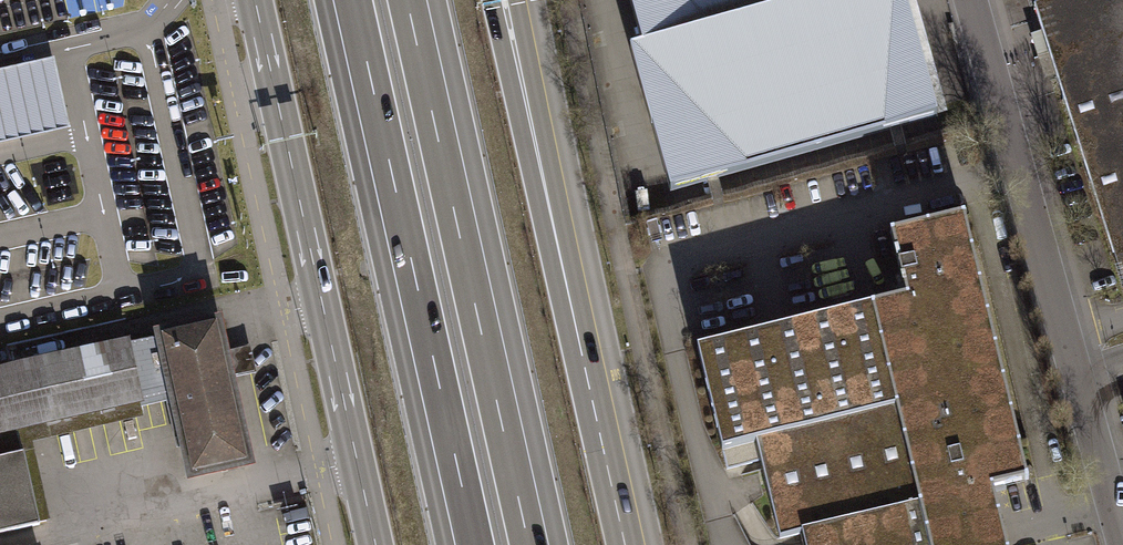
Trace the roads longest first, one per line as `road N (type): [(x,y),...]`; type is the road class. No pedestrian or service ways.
road 1 (motorway): [(343,0),(465,544)]
road 2 (primary): [(255,0),(376,544)]
road 3 (motorway): [(538,544),(417,0)]
road 4 (primary): [(625,544),(505,0)]
road 5 (unclassified): [(973,0),(1122,529)]

